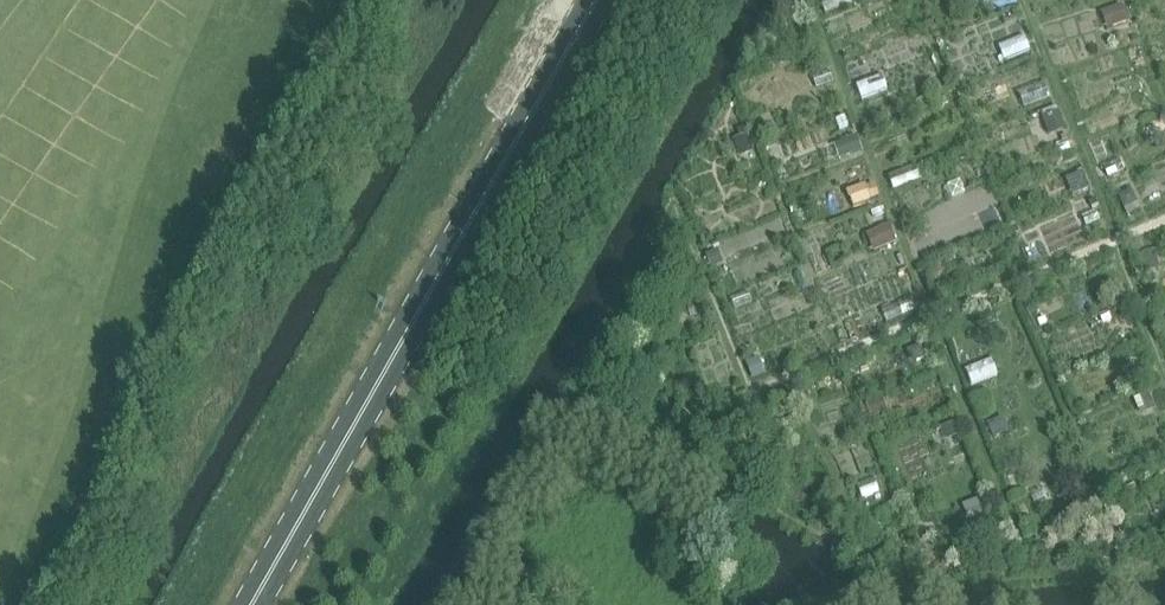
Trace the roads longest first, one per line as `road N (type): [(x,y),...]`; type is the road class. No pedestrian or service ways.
road 1 (primary): [(254,604),(597,0)]

